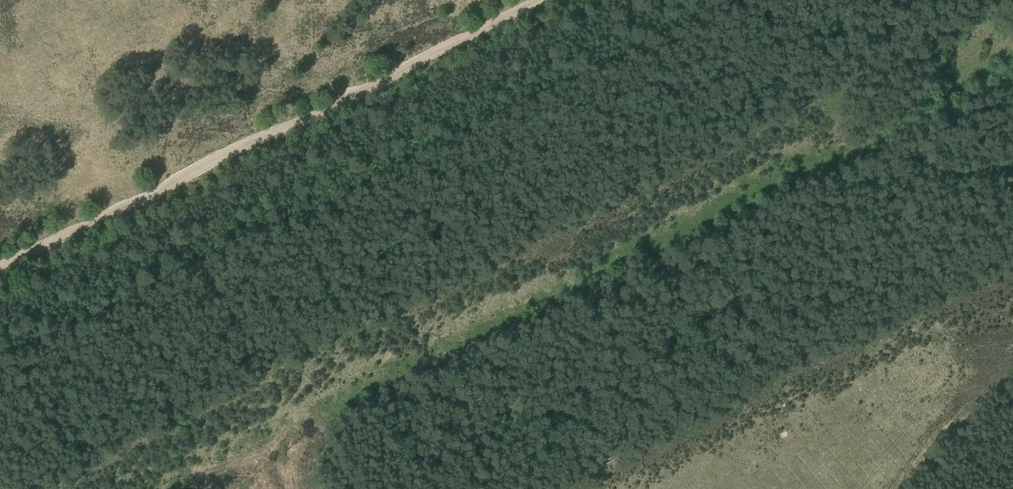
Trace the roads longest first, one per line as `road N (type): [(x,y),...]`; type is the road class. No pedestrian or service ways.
road 1 (track): [(0,270),(538,0)]
road 2 (track): [(896,488),(963,387)]

